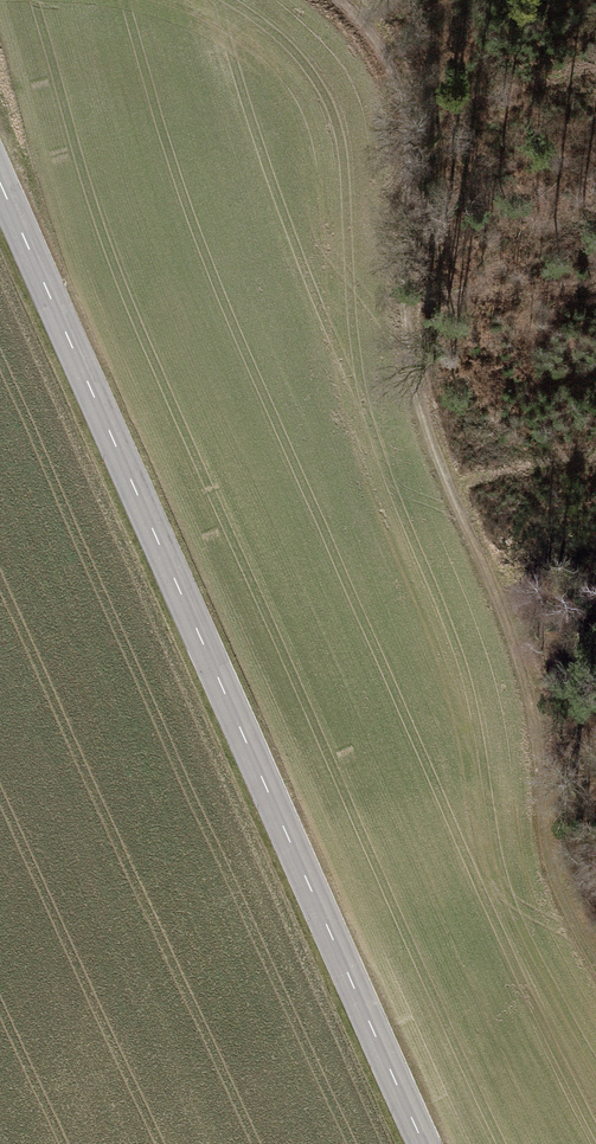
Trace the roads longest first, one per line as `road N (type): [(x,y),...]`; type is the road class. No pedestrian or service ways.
road 1 (unclassified): [(425,1143),(0,172)]
road 2 (track): [(343,0),(376,36),(411,118),(415,196),(404,304),(417,389),(521,648),(536,703),(551,851),(595,958)]

